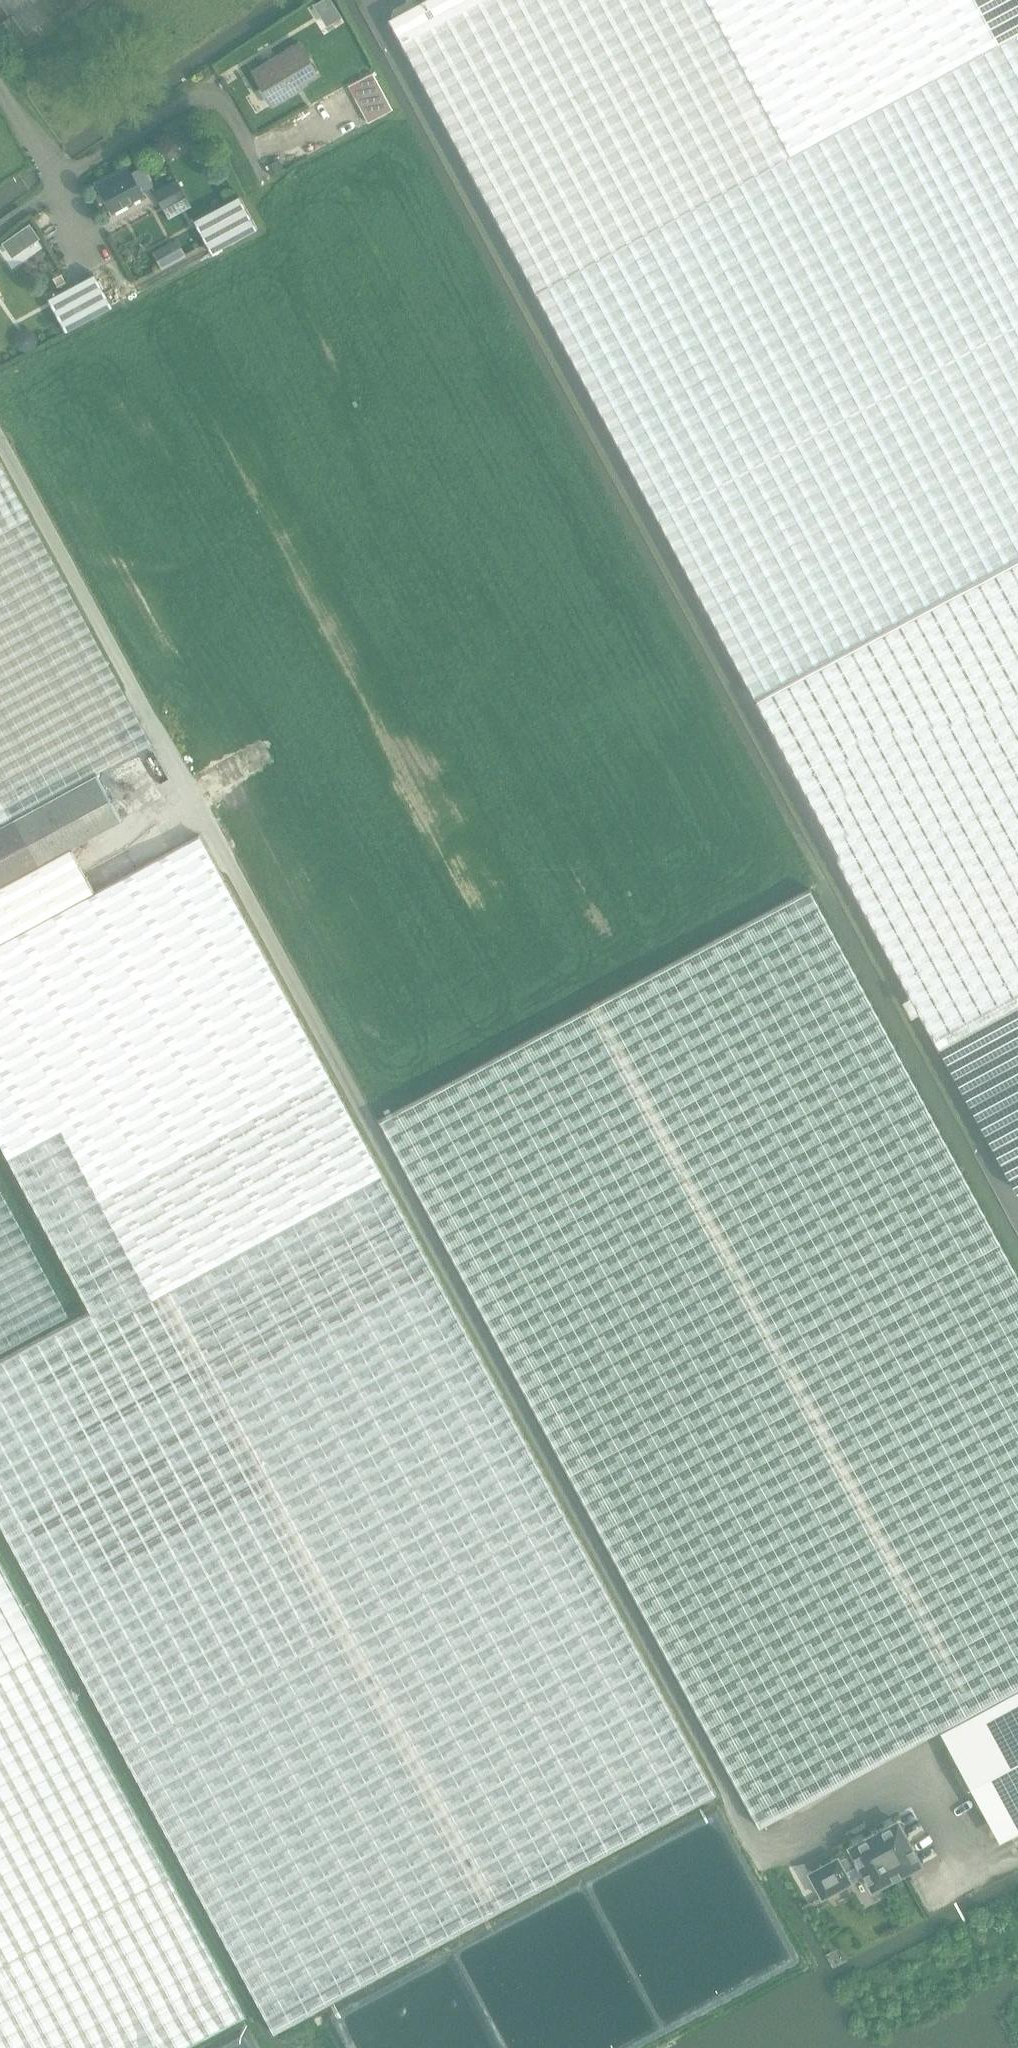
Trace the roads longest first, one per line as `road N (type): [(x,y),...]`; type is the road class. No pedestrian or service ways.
road 1 (unclassified): [(934,1767),(761,1863),(0,442)]

